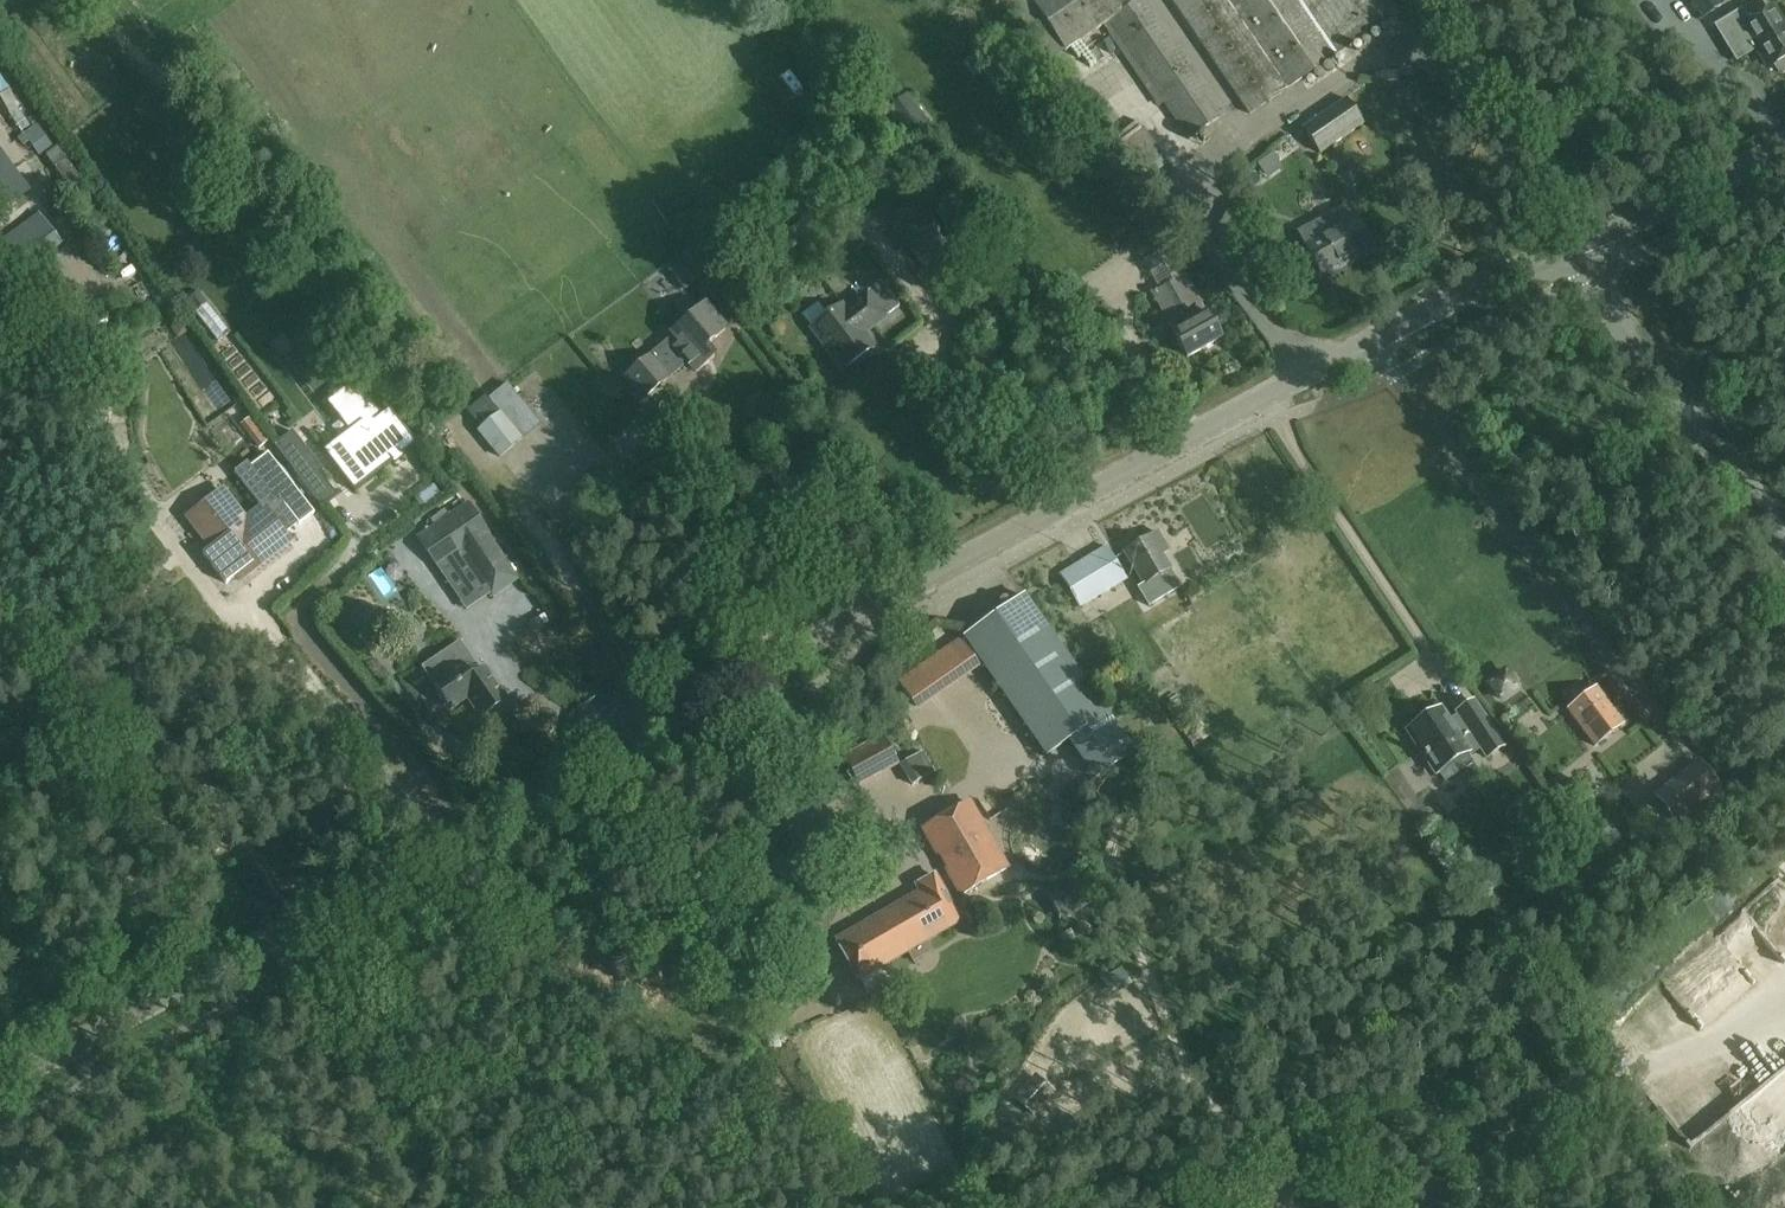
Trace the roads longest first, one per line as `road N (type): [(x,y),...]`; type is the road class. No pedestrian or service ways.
road 1 (tertiary): [(0,1079),(1307,373),(1784,143)]
road 2 (track): [(73,1038),(203,1207)]

